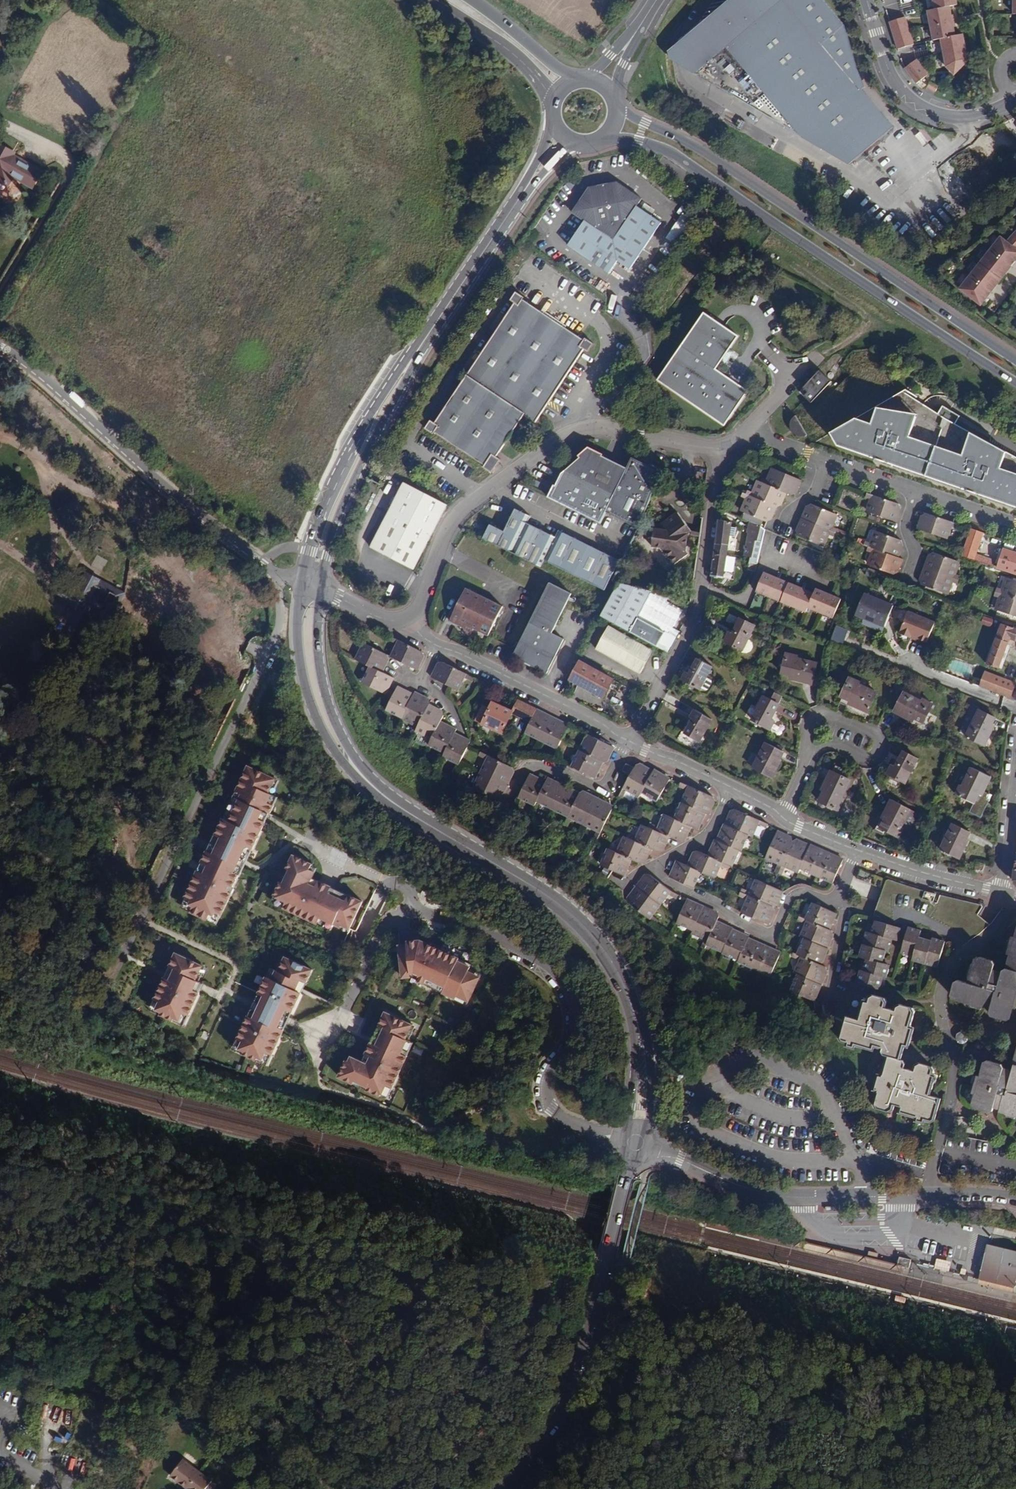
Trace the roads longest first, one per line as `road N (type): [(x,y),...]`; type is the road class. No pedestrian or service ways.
road 1 (residential): [(636,1146),(588,1132),(546,1100),(545,1078),(575,1032),(575,1004),(554,973),(495,937),(402,914),(389,922),(337,1025)]
road 2 (secondary): [(317,586),(342,505),(436,334),(534,184),(586,145)]
road 3 (secondary): [(555,128),(383,396),(331,498),(304,581)]
road 4 (secondary): [(636,1146),(649,1084),(644,1027),(614,956),(536,890),(373,787)]
road 5 (primary): [(601,141),(622,138),(674,155),(1015,382)]
road 6 (primary): [(1015,360),(693,145),(617,105)]
road 7 (residential): [(406,620),(458,511),(577,430),(603,427),(722,448)]
road 8 (tertiary): [(1015,1197),(777,1196),(636,1146)]
road 9 (residential): [(304,581),(278,572),(176,495),(0,348)]
road 10 (secondary): [(504,1488),(561,1417),(582,1368),(636,1146)]
road 11 (residential): [(731,790),(706,835),(651,868),(658,876),(762,934),(776,929),(798,893),(838,897)]
road 12 (residential): [(722,448),(696,615),(630,742)]
road 13 (residential): [(746,434),(1015,523)]
road 14 (secondary): [(304,581),(305,686),(333,749),(373,787)]
road 15 (residential): [(868,0),(890,75),(927,110),(967,118),(1015,97)]
road 16 (residential): [(439,646),(630,742)]
road 17 (secondary): [(373,787),(345,744),(322,682),(317,586)]
road 18 (residential): [(807,739),(815,718),(829,714),(873,732),(881,745),(870,759),(834,745),(809,755)]
road 19 (track): [(821,355),(852,341),(866,319),(779,257)]
road 20 (residential): [(630,742),(600,786),(533,765),(514,793)]
road 21 (primary): [(444,0),(511,50),(551,109)]
road 22 (residential): [(858,850),(1003,895)]
road 23 (primary): [(575,80),(474,0)]

